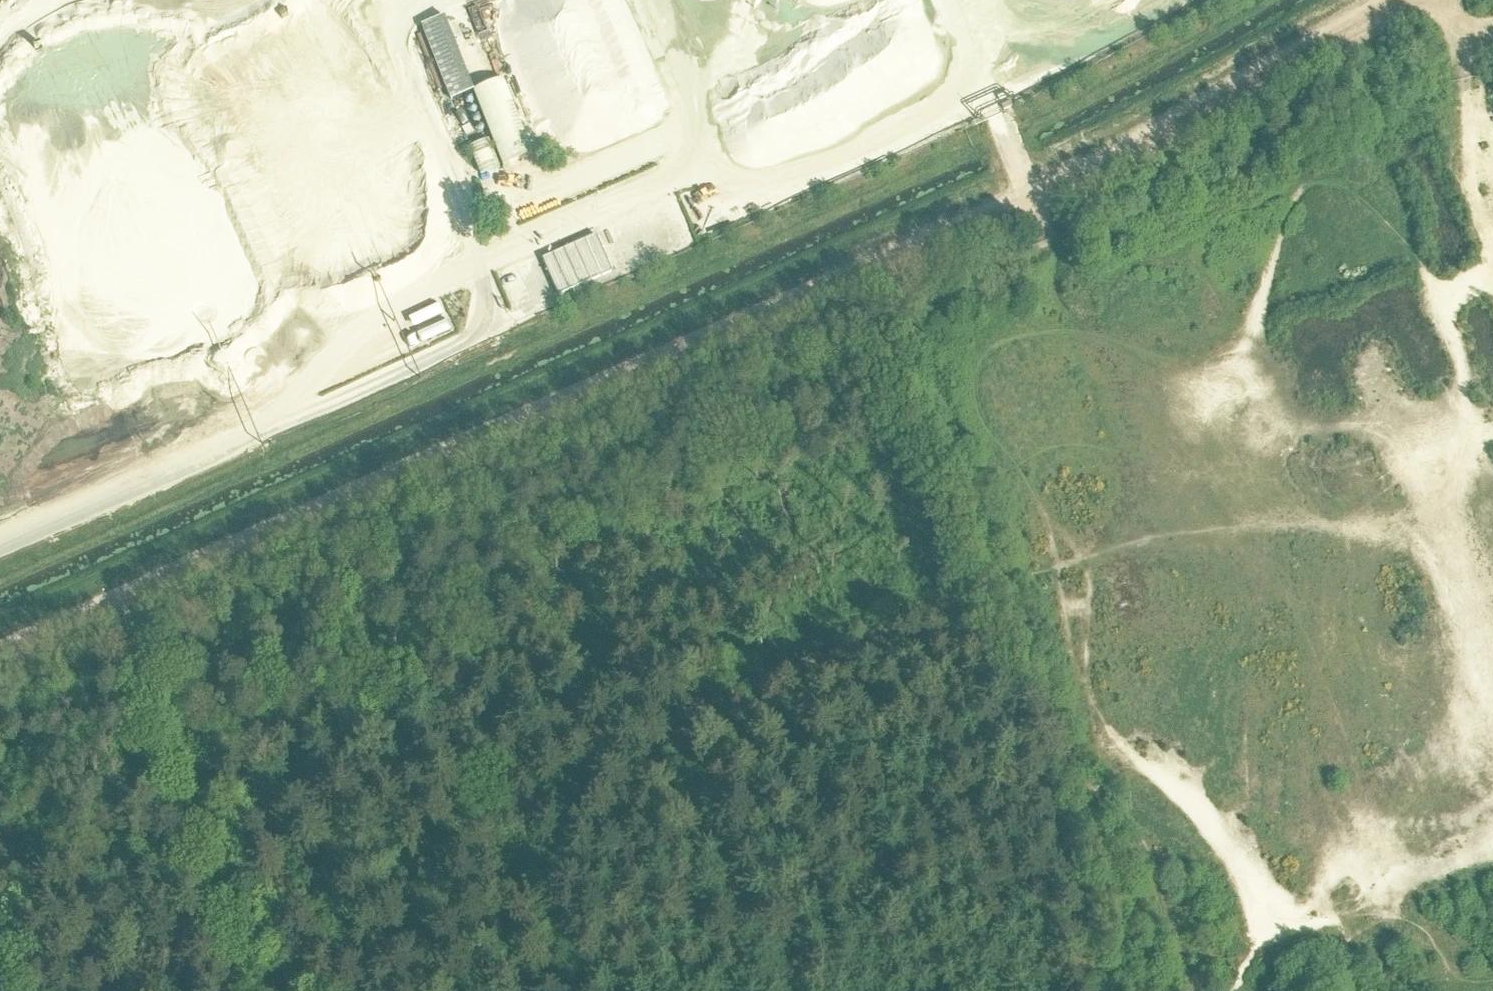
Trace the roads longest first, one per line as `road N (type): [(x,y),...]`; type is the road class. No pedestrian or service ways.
road 1 (track): [(109,607),(880,267)]
road 2 (track): [(880,267),(1110,163),(1407,0)]

